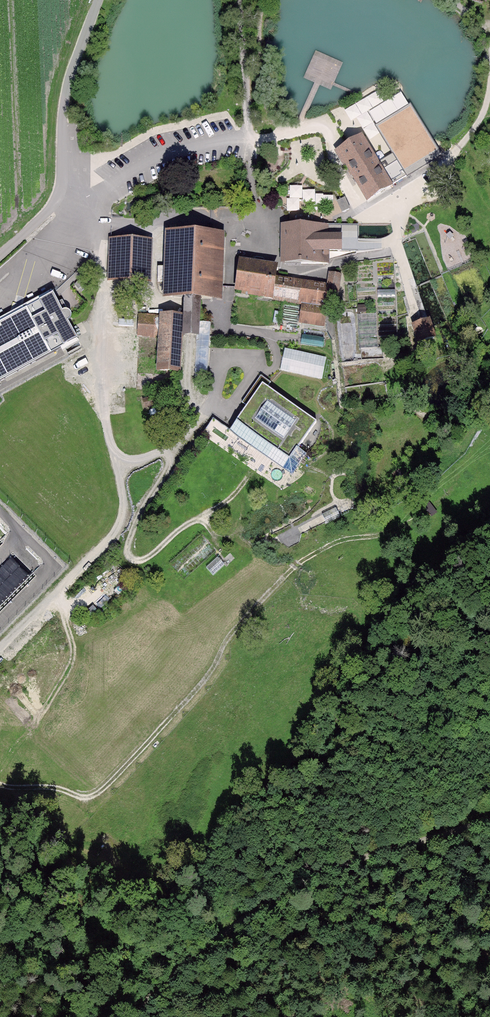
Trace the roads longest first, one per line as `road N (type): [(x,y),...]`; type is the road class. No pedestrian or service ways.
road 1 (track): [(489,818),(344,863),(292,888),(191,958),(134,1016)]
road 2 (track): [(256,216),(232,266),(225,327),(271,336),(275,368),(257,371),(236,359),(224,368),(214,399)]
road 3 (track): [(182,441),(141,514),(132,558),(144,562),(174,533),(222,508),(252,470)]
road 4 (track): [(120,470),(97,352),(107,227)]
road 5 (track): [(120,470),(125,514),(118,529),(0,645)]
road 6 (track): [(248,141),(313,129),(377,104),(438,171)]
road 7 (unclassified): [(98,0),(66,93),(59,195)]
road 8 (track): [(438,171),(380,211),(350,217),(295,203),(256,216)]
road 9 (track): [(256,216),(107,227)]
road 10 (unclassified): [(239,0),(248,141)]
road 11 (track): [(214,399),(182,441),(120,470)]

